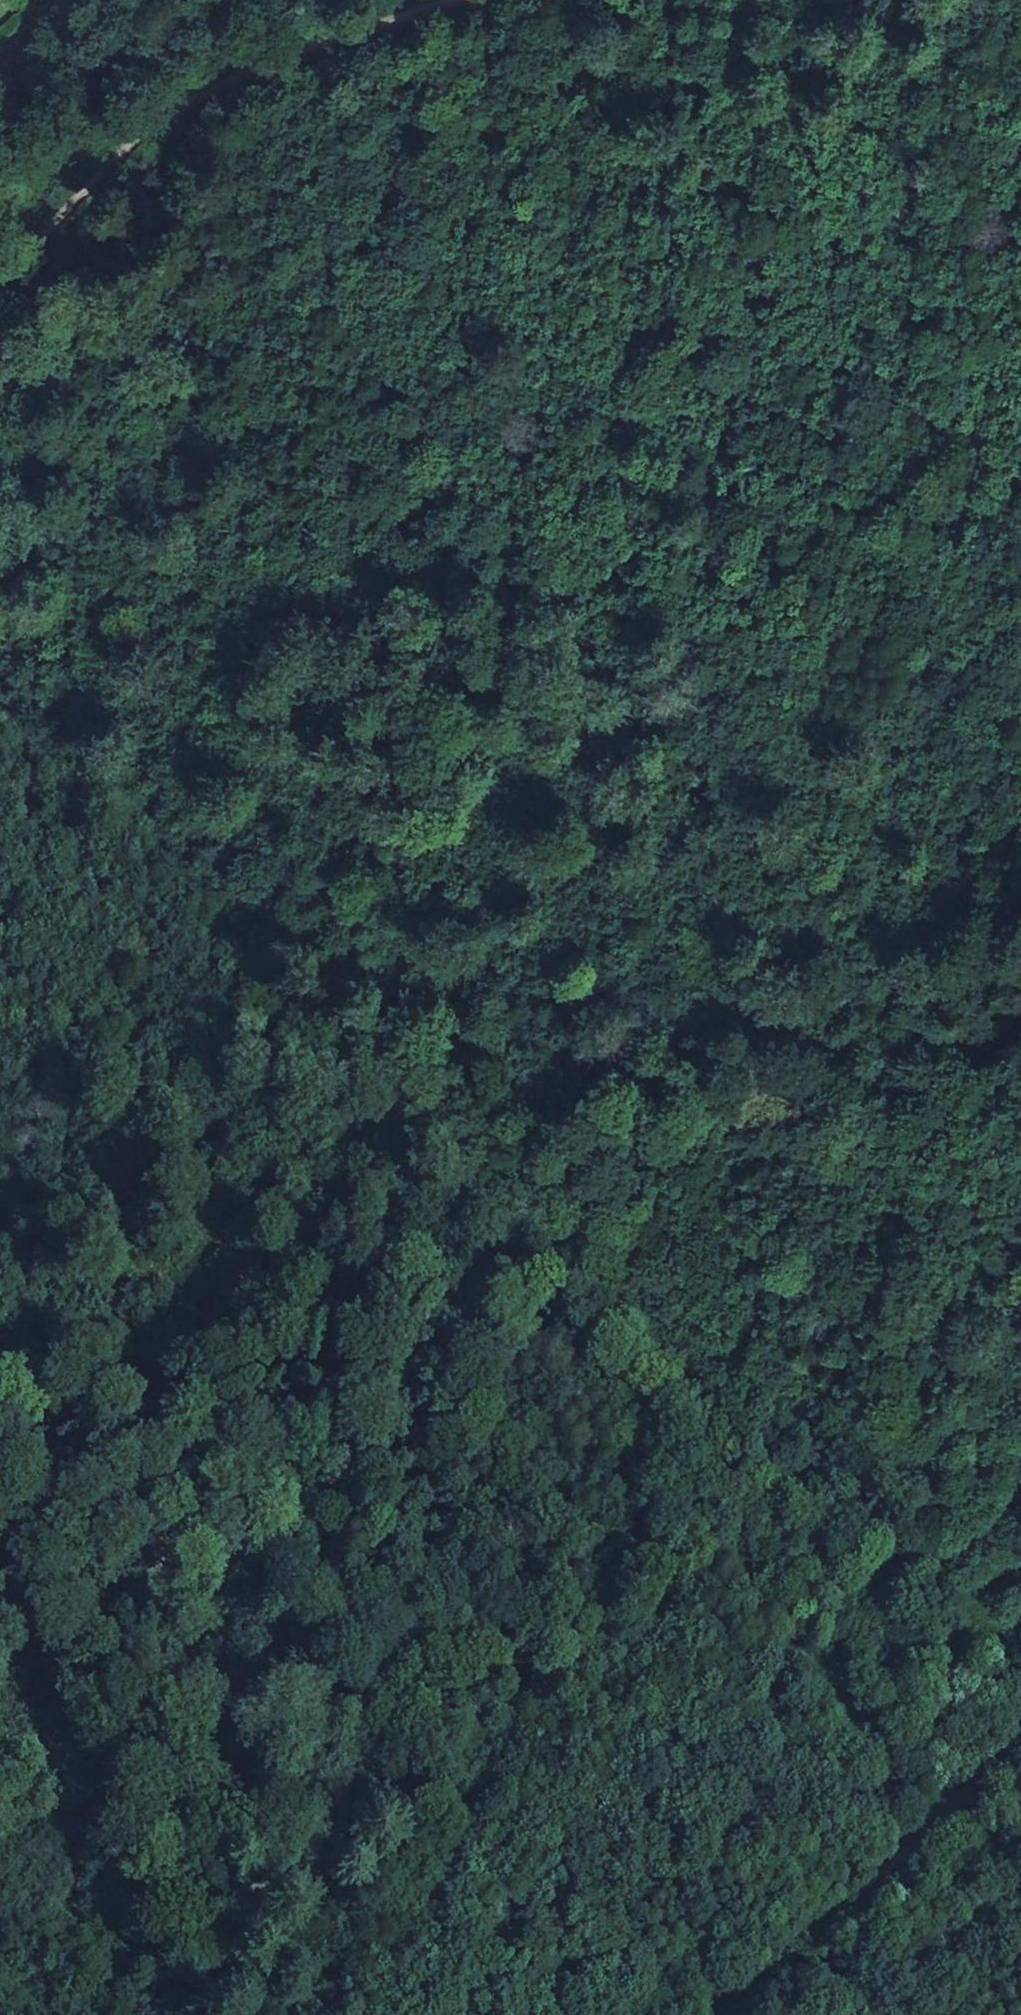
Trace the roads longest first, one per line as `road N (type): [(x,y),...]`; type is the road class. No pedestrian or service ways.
road 1 (track): [(0,287),(185,91),(443,0)]
road 2 (track): [(769,2014),(1020,1777)]

